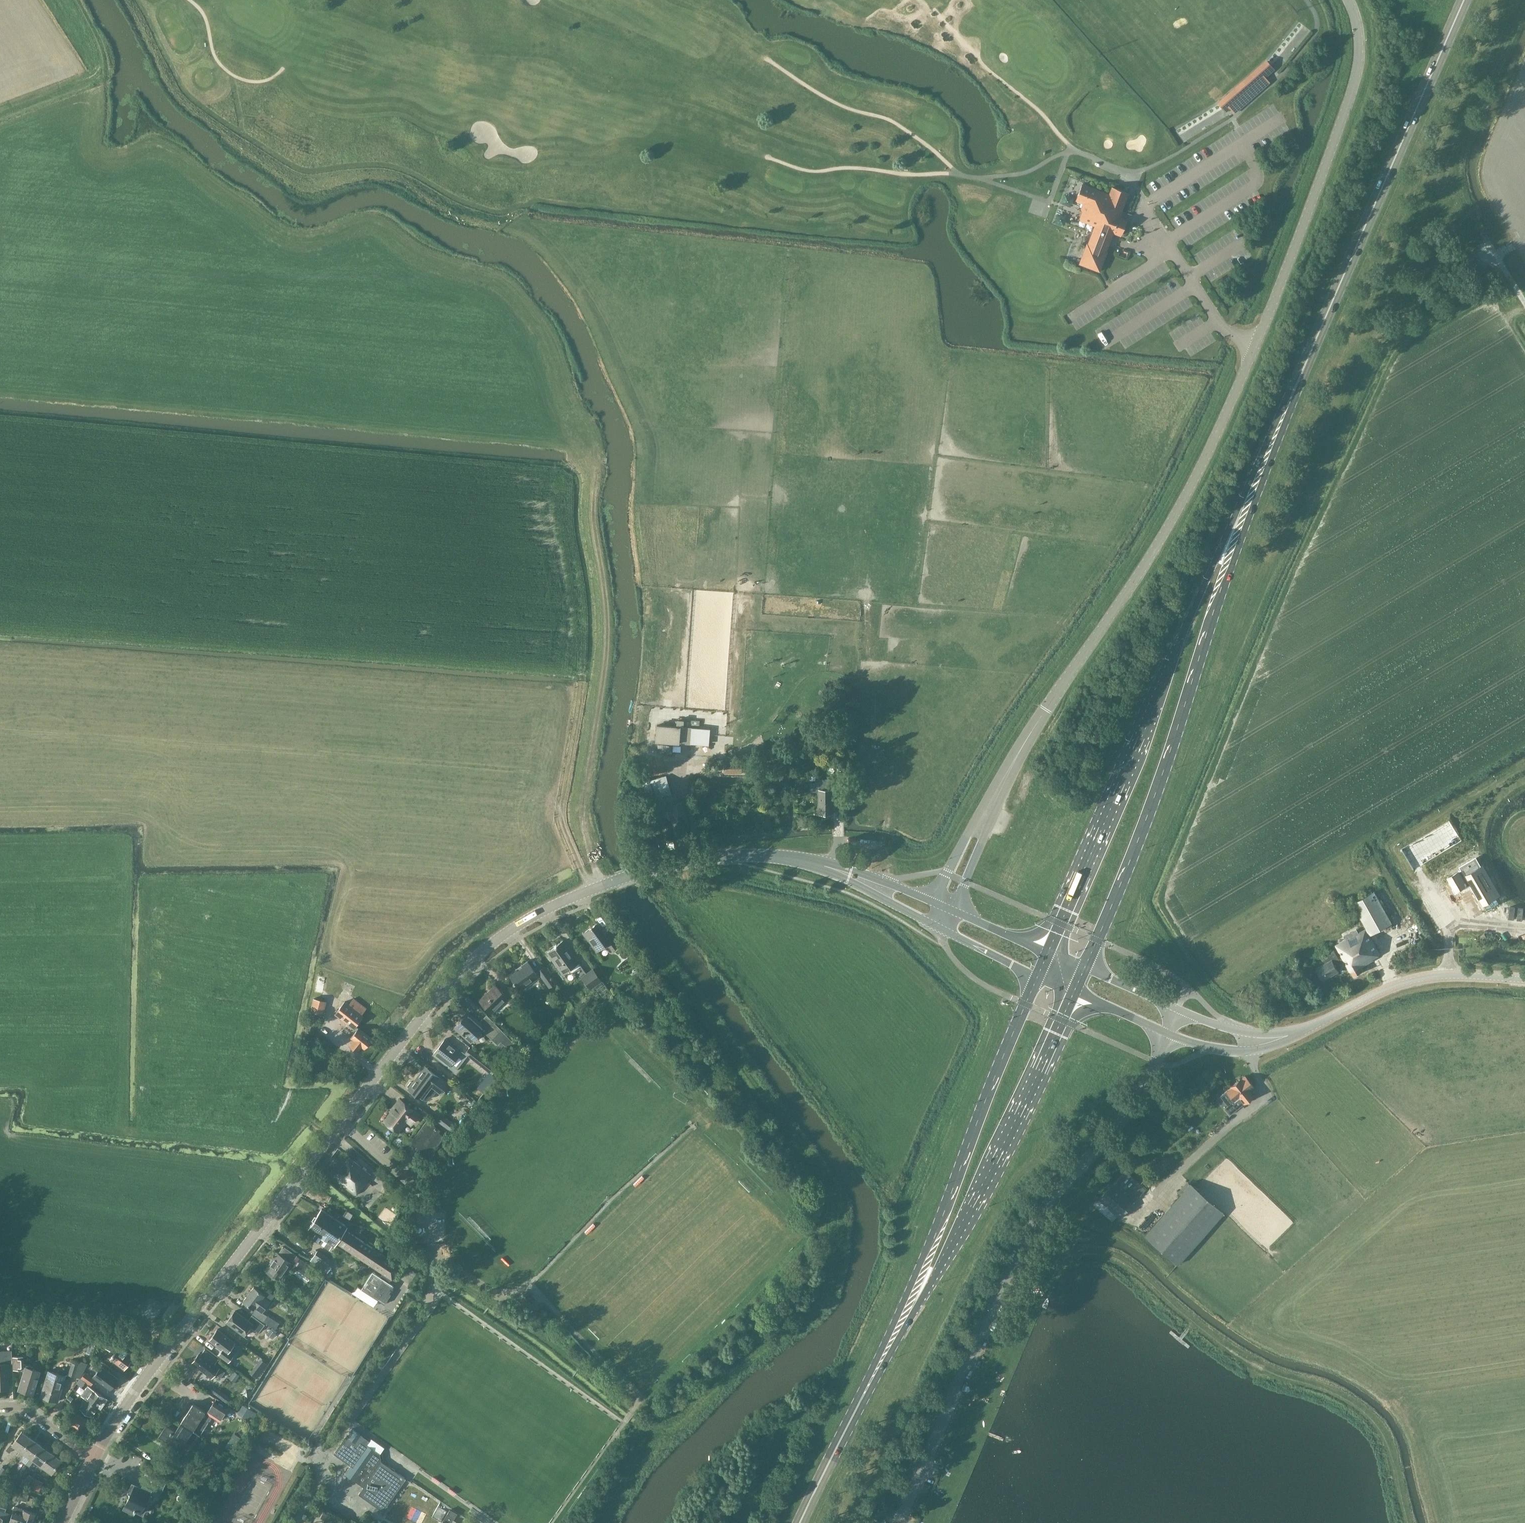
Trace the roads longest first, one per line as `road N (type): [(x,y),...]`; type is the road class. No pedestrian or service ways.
road 1 (tertiary): [(956,878),(1045,708),(1186,500),(1353,88),(1360,53),(1348,0)]
road 2 (tertiary): [(94,1460),(144,1380),(448,984),(539,913),(647,870)]
road 3 (unclassified): [(899,1522),(1036,1218),(1126,1116),(1168,1034)]
road 4 (primary): [(1245,505),(1465,0)]
road 5 (primary): [(1084,969),(1161,781),(1245,505)]
road 6 (primary): [(1245,505),(1197,596),(1048,954)]
road 7 (primary): [(868,1385),(973,1204),(1073,993)]
road 8 (primary): [(1037,976),(868,1385)]
road 9 (track): [(582,627),(560,813),(590,890)]
road 10 (tertiary): [(1309,1029),(1425,977),(1524,981)]
road 11 (tertiary): [(943,908),(852,868),(767,856)]
road 12 (tertiary): [(767,856),(828,873),(935,926)]
road 13 (primary): [(801,1522),(868,1385)]
road 14 (tertiary): [(1168,1034),(1251,1052),(1309,1029)]
road 15 (tertiary): [(1309,1029),(1246,1032),(1179,1009)]
road 16 (tertiary): [(767,856),(647,870)]

